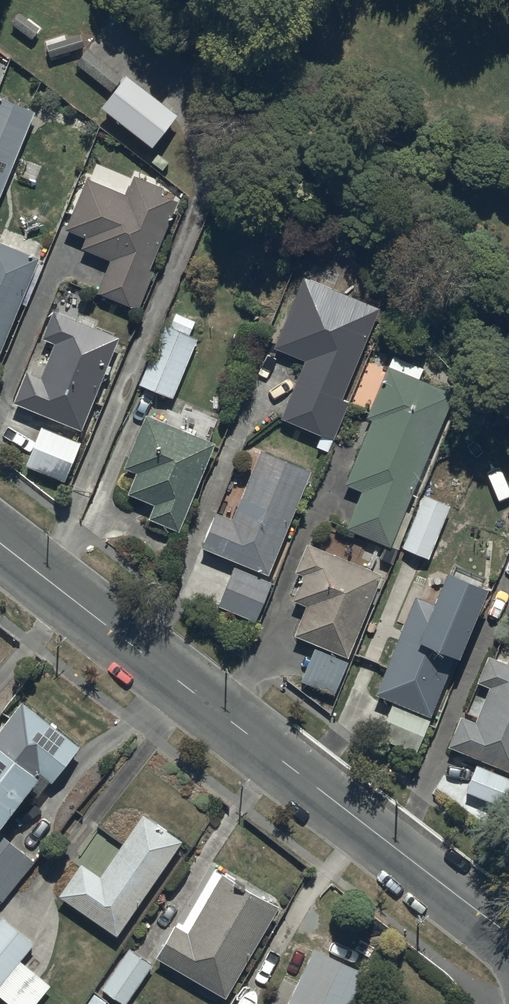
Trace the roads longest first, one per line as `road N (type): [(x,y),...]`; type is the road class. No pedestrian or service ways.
road 1 (unclassified): [(0,544),(508,934)]

